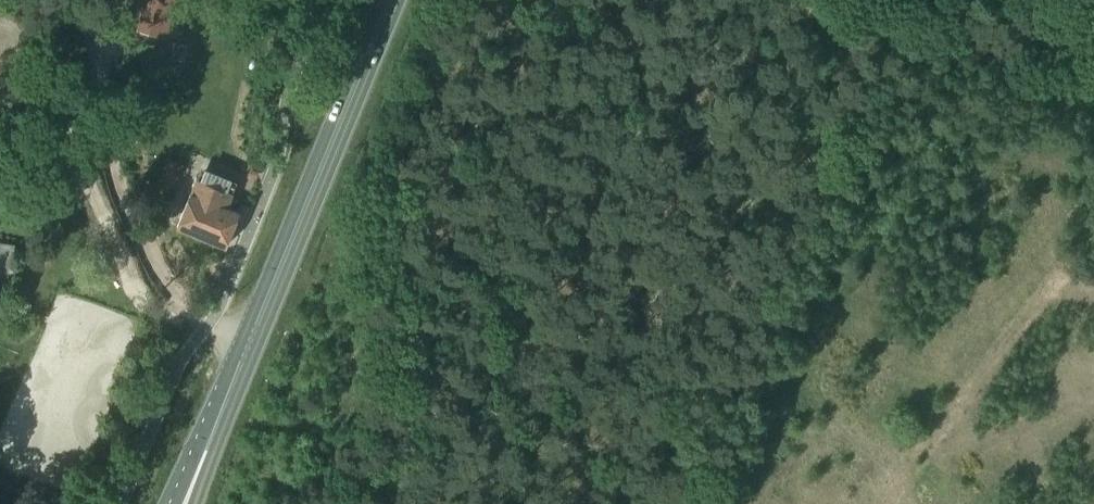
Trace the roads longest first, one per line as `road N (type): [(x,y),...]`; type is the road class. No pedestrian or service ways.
road 1 (primary): [(184,503),(389,0)]

